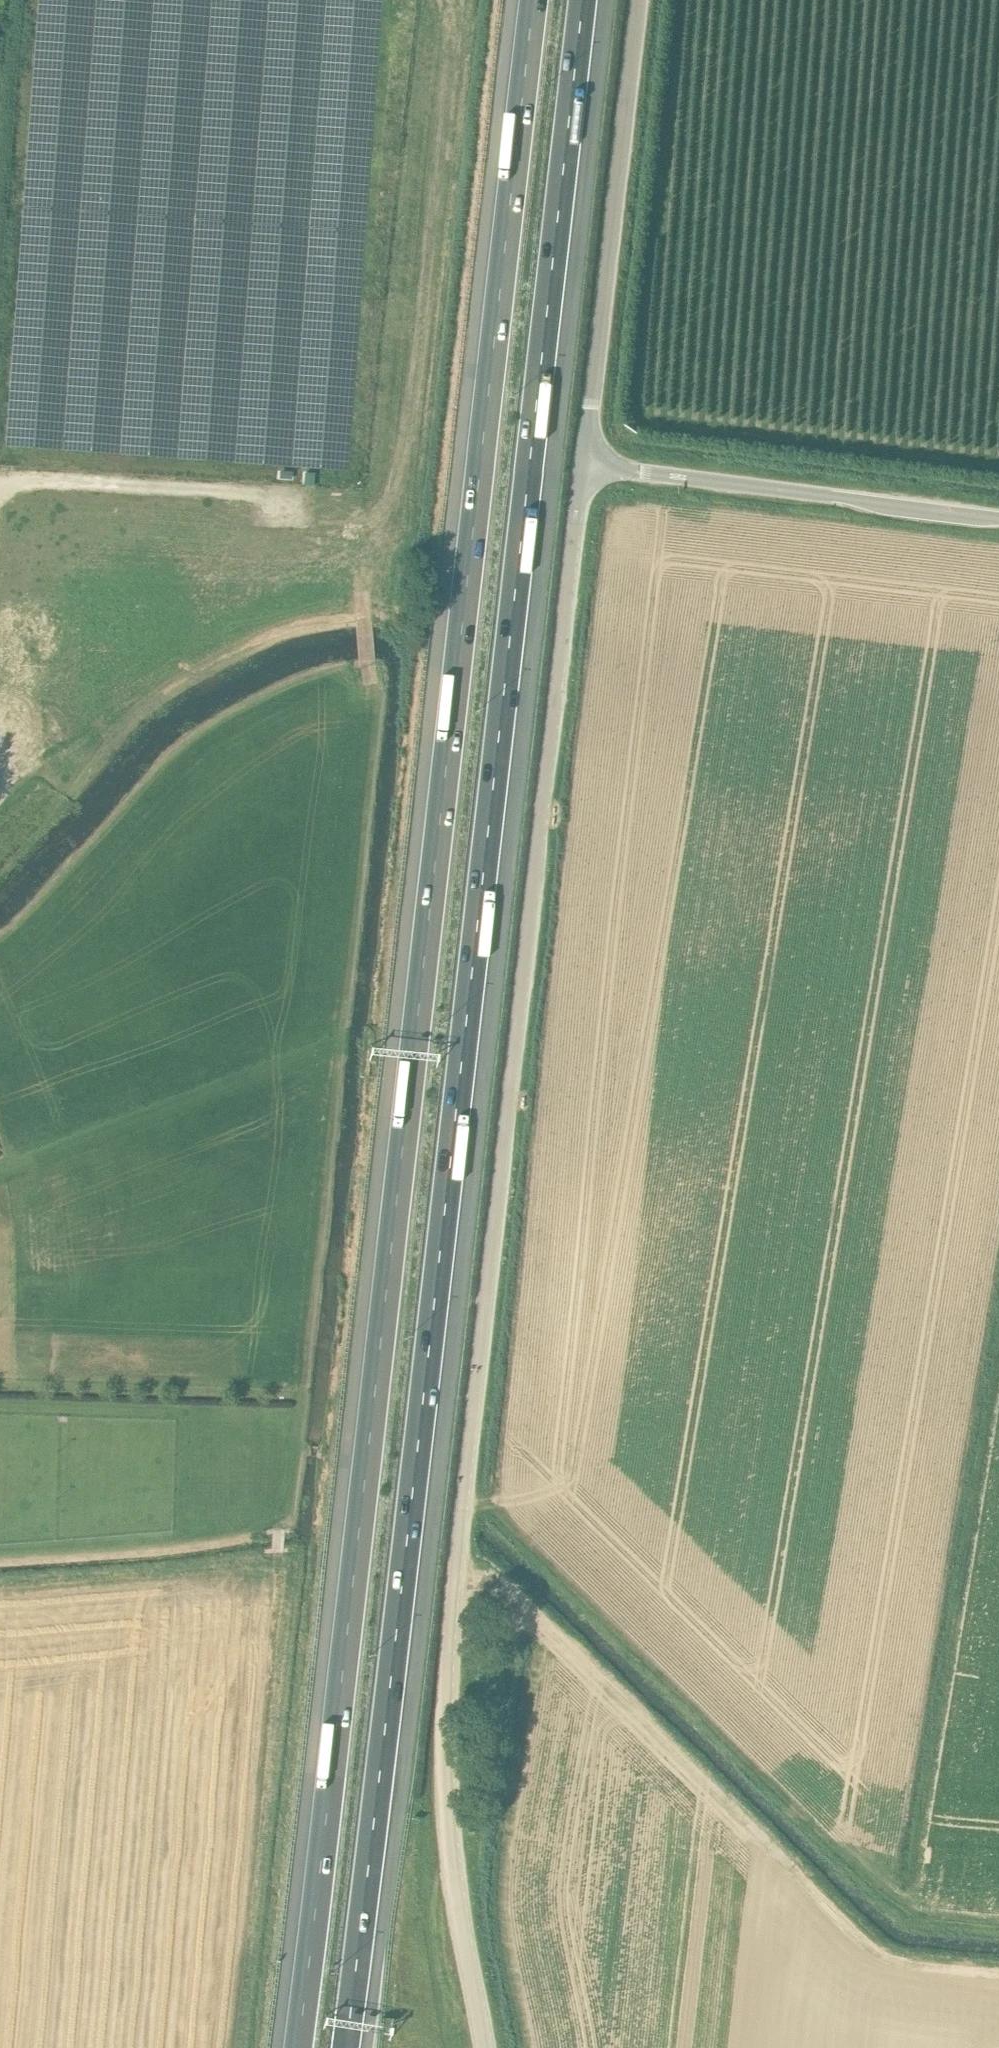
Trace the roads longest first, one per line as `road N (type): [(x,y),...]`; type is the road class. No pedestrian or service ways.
road 1 (motorway): [(347,2047),(584,0)]
road 2 (motorway): [(532,0),(298,2047)]
road 3 (unclassified): [(479,2047),(449,1919),(449,1818),(593,489)]
road 4 (unclassified): [(593,489),(645,0)]
road 5 (unclassified): [(998,539),(593,489)]

